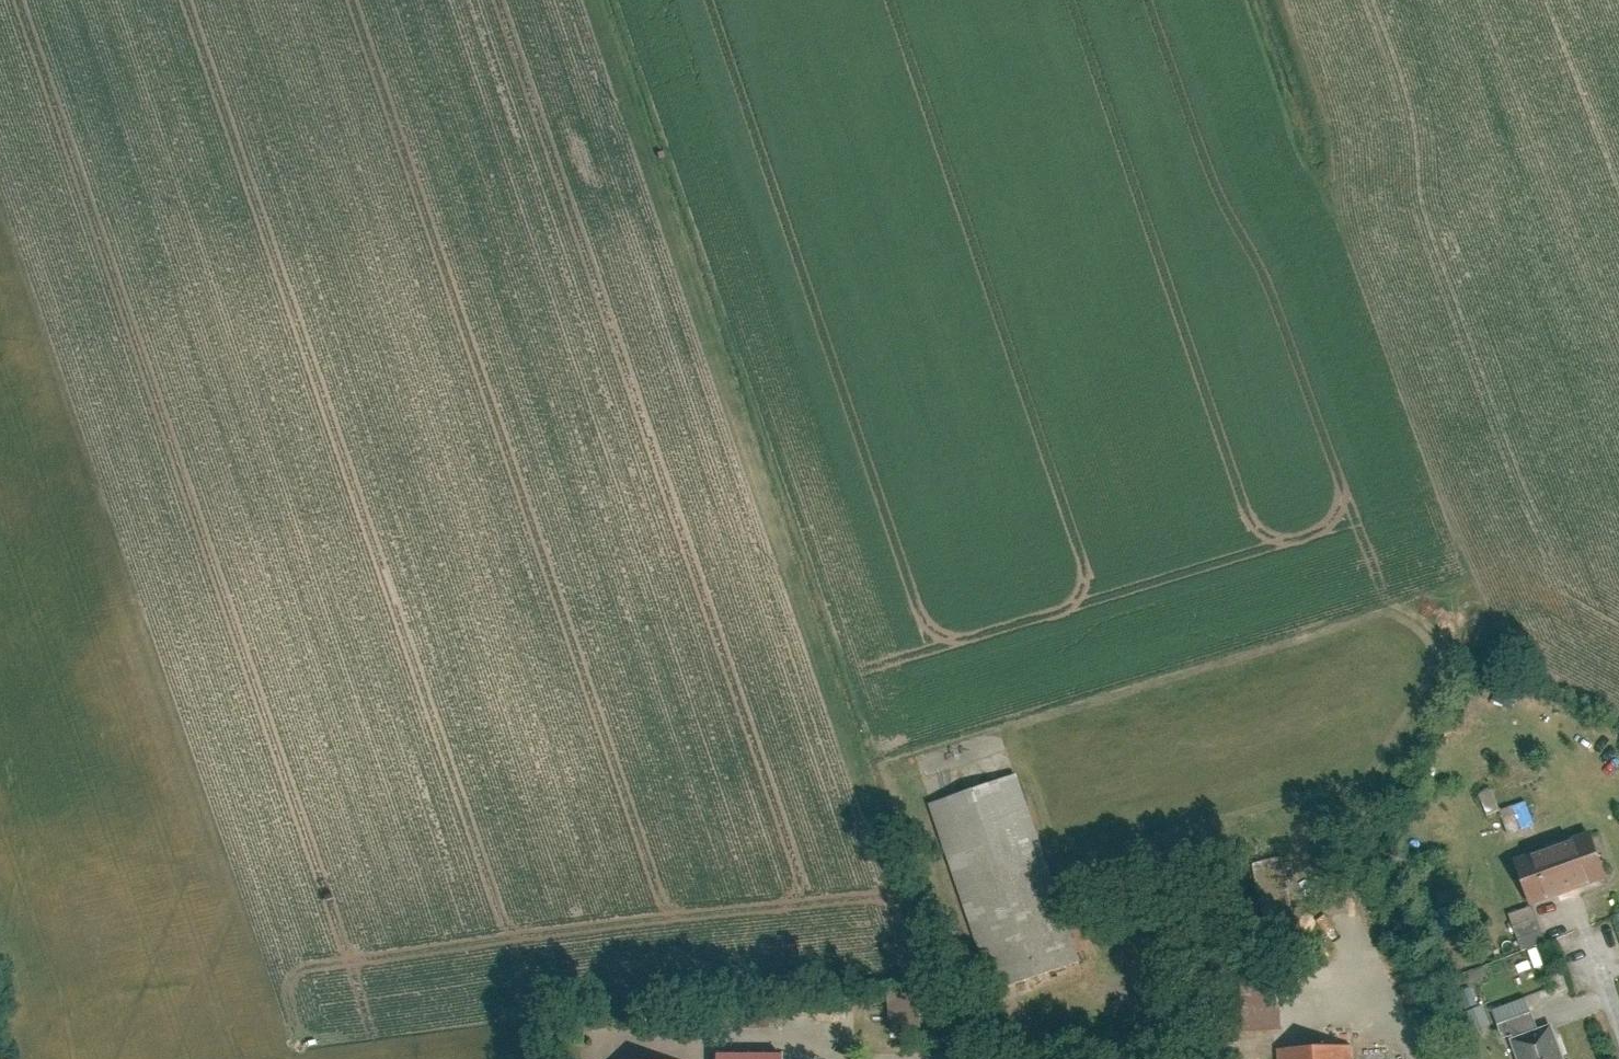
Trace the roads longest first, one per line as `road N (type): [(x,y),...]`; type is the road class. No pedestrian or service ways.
road 1 (track): [(946,1058),(585,0)]

